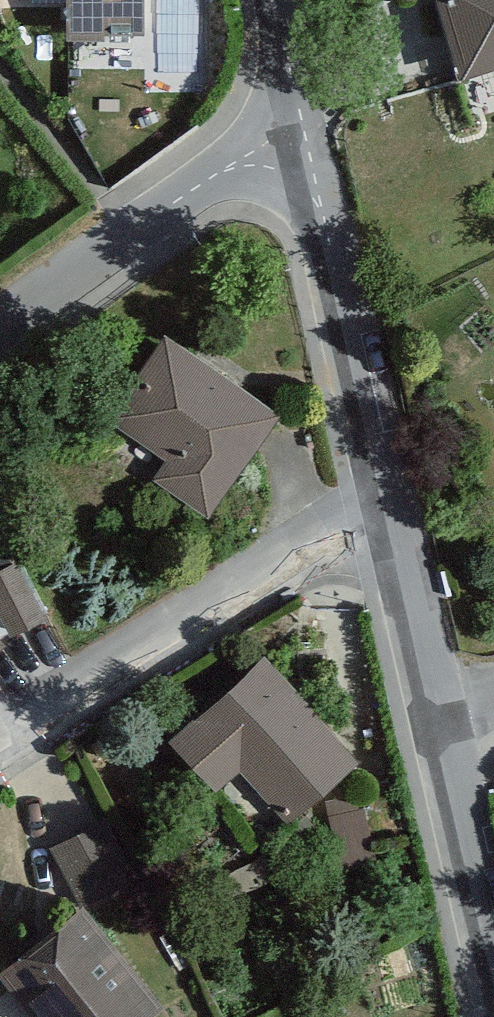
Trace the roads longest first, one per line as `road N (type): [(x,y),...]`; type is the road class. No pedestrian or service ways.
road 1 (residential): [(0,753),(321,548),(389,532)]
road 2 (residential): [(493,967),(389,532)]
road 3 (residential): [(389,532),(301,116)]
road 4 (residential): [(0,329),(301,116)]

